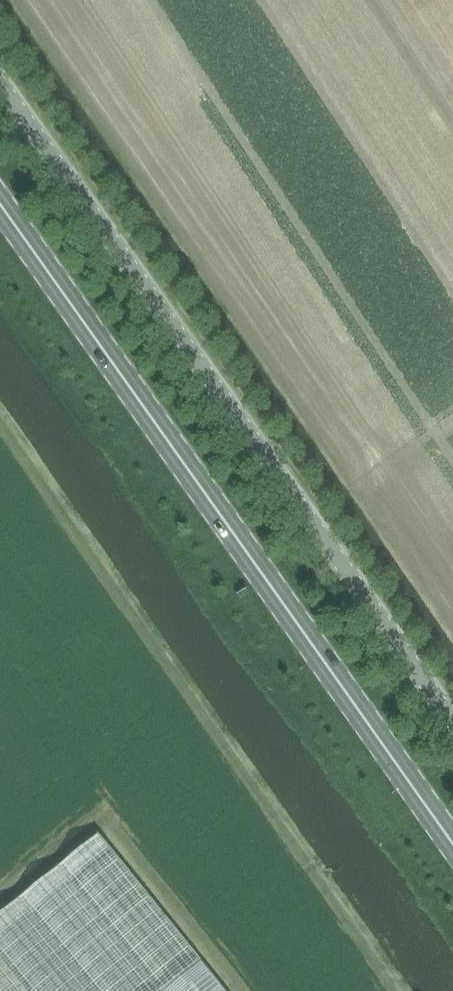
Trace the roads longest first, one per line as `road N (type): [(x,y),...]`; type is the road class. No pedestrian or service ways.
road 1 (primary): [(452,846),(0,204)]
road 2 (unclassified): [(452,721),(0,82)]

